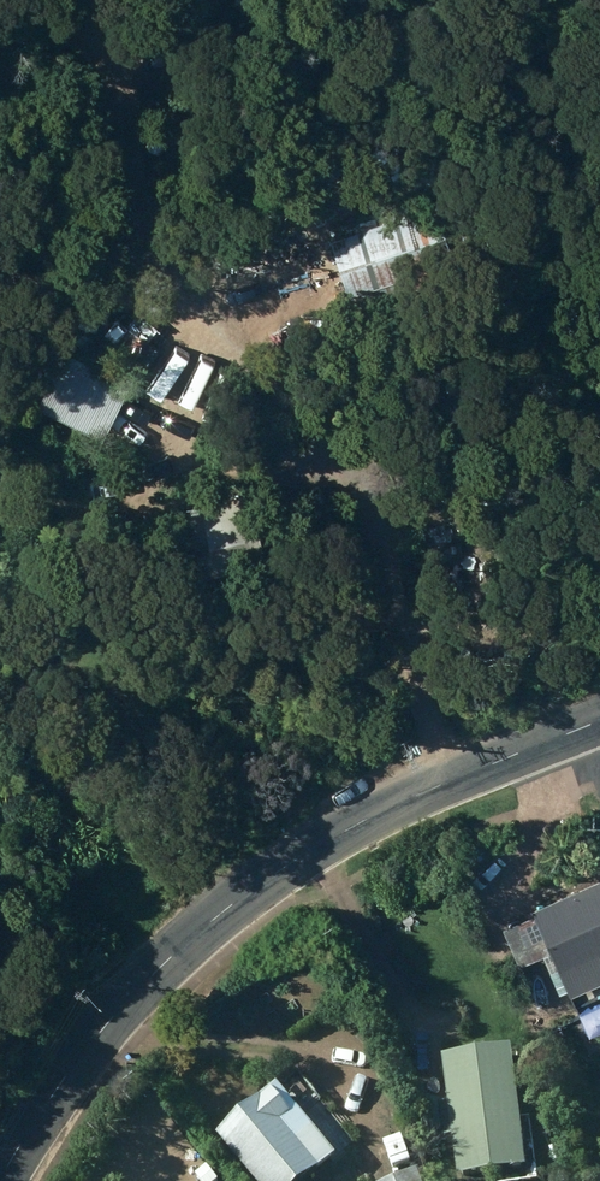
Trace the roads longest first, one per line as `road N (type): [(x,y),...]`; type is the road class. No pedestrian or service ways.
road 1 (tertiary): [(0,1179),(109,1020),(223,911),(371,819),(599,720)]

